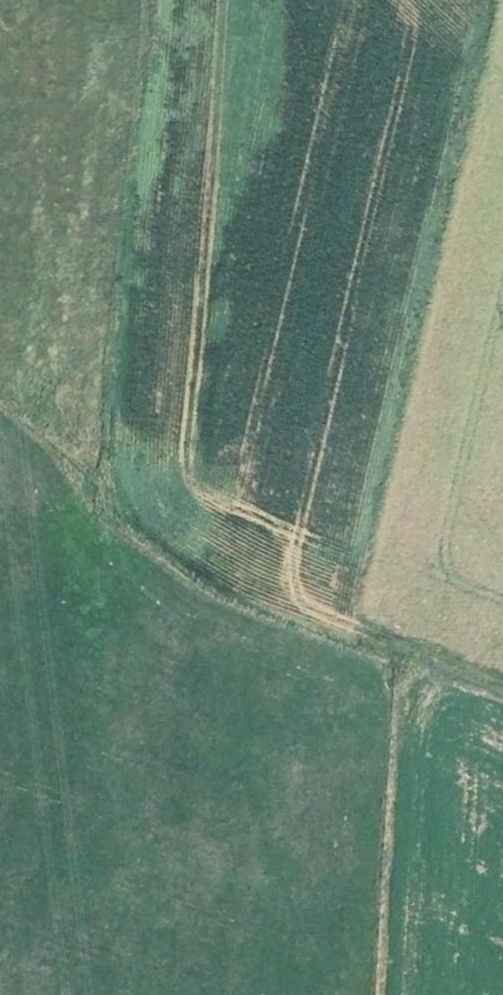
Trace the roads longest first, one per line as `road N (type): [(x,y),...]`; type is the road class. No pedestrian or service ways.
road 1 (track): [(368,638),(502,693)]

